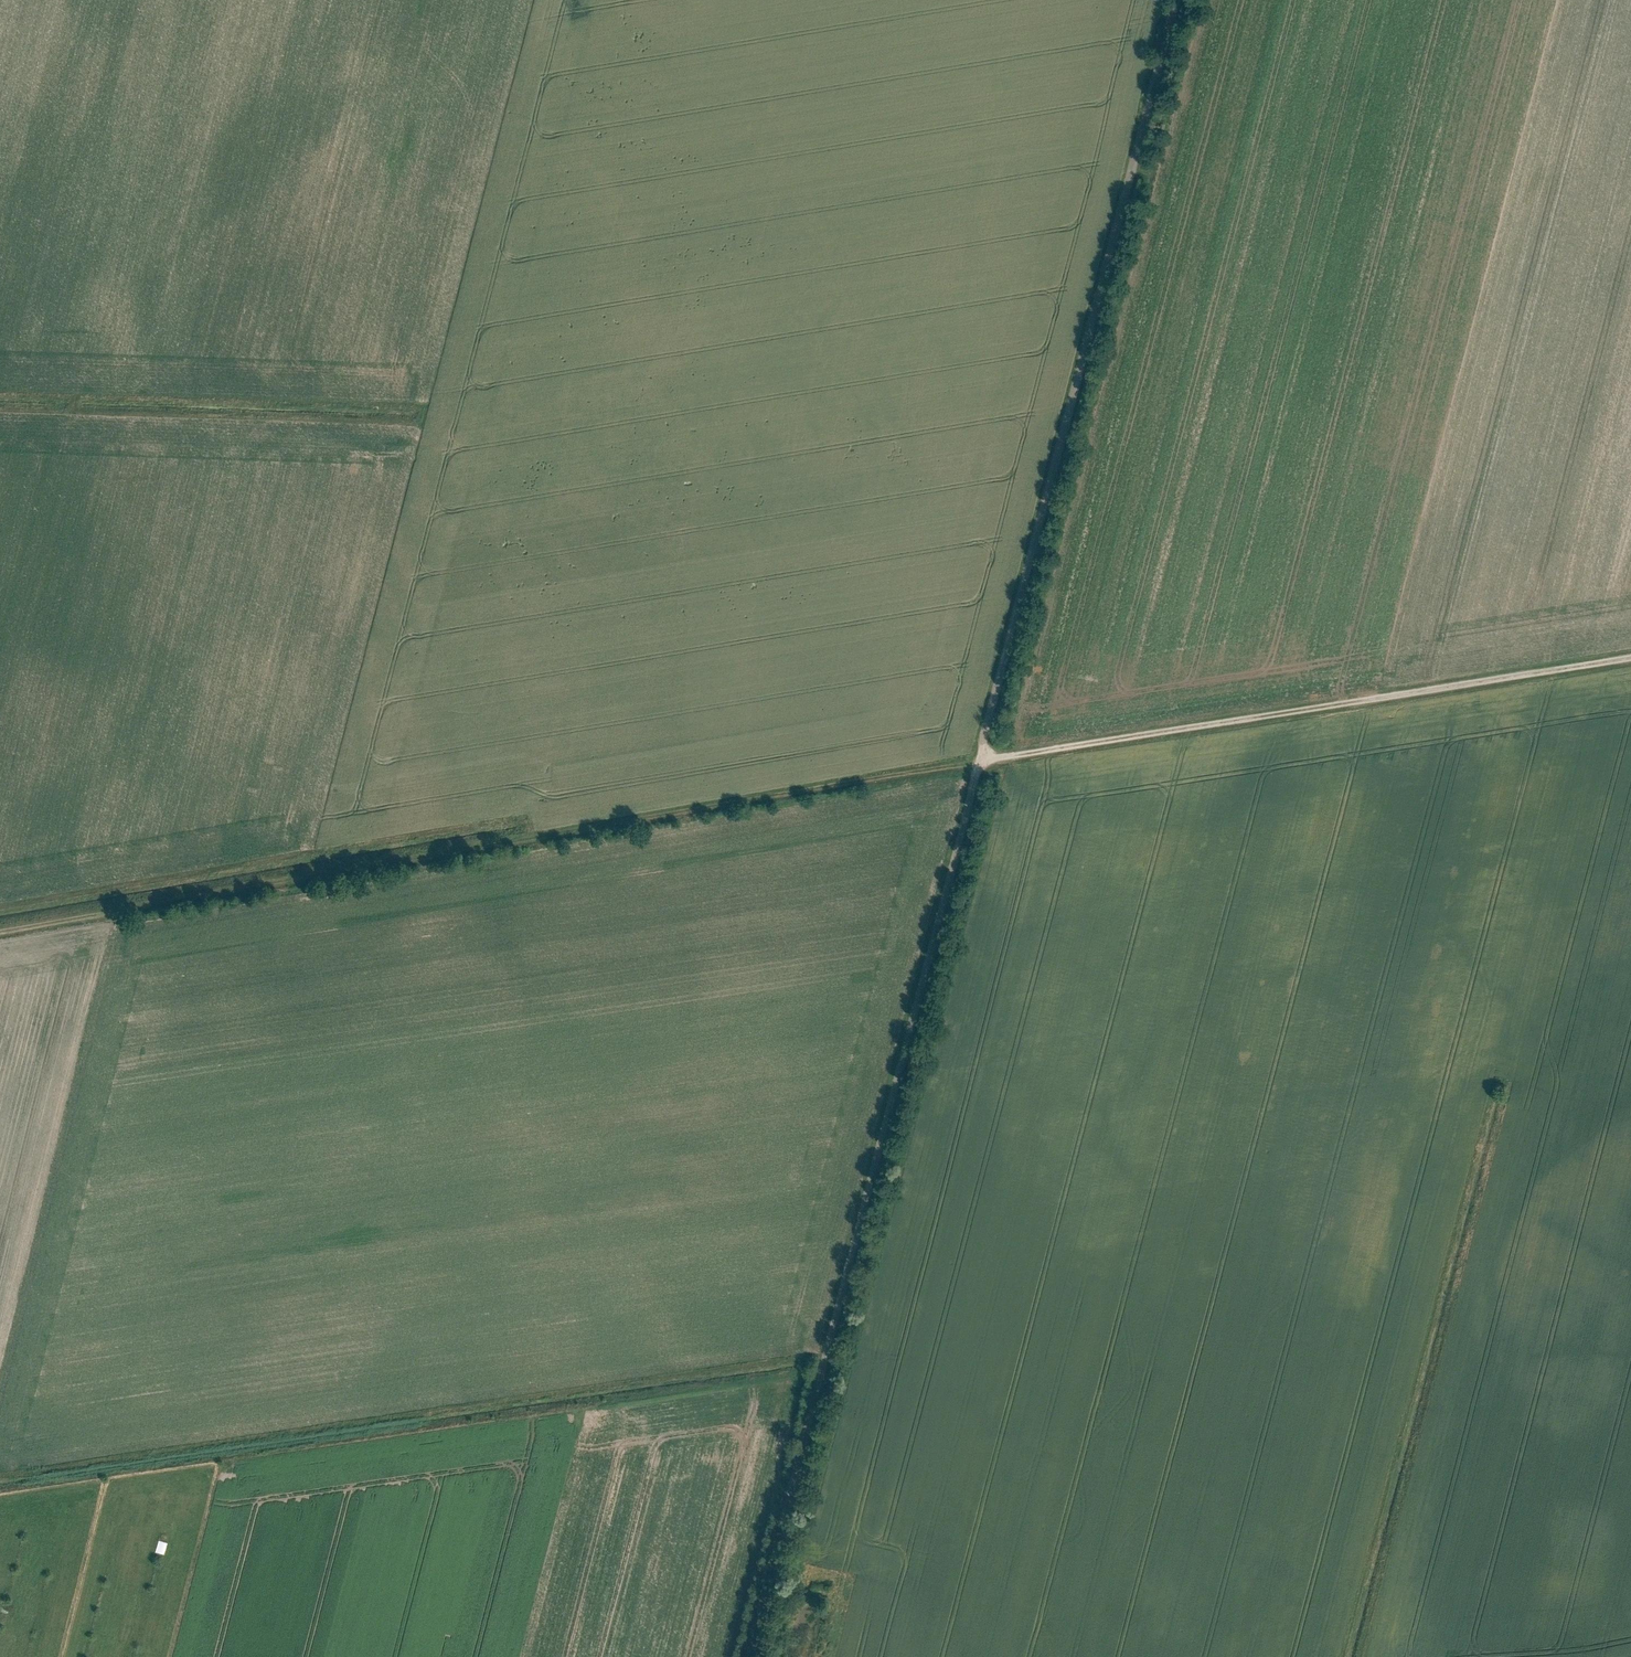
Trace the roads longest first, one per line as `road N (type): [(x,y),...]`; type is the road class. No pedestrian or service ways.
road 1 (track): [(1176,0),(746,1656)]
road 2 (track): [(0,926),(979,759)]
road 3 (residential): [(1630,658),(979,759)]

